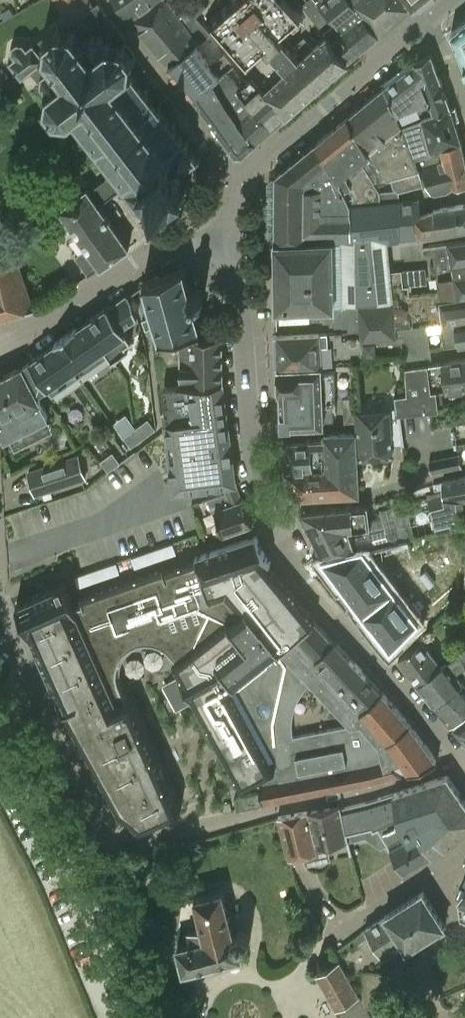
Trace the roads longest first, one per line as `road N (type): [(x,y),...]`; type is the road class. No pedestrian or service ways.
road 1 (residential): [(457,760),(143,842),(125,838),(96,812),(0,622)]
road 2 (residential): [(457,760),(307,578),(270,511)]
road 3 (residential): [(270,511),(249,429),(244,309),(219,243)]
road 4 (residential): [(0,349),(44,329),(151,251),(219,243)]
road 5 (residential): [(426,22),(244,178)]
road 6 (residential): [(244,178),(105,0)]
road 7 (residential): [(270,511),(362,499),(464,471)]
road 8 (residential): [(0,563),(170,502)]
road 9 (residential): [(332,944),(399,888),(444,873)]

